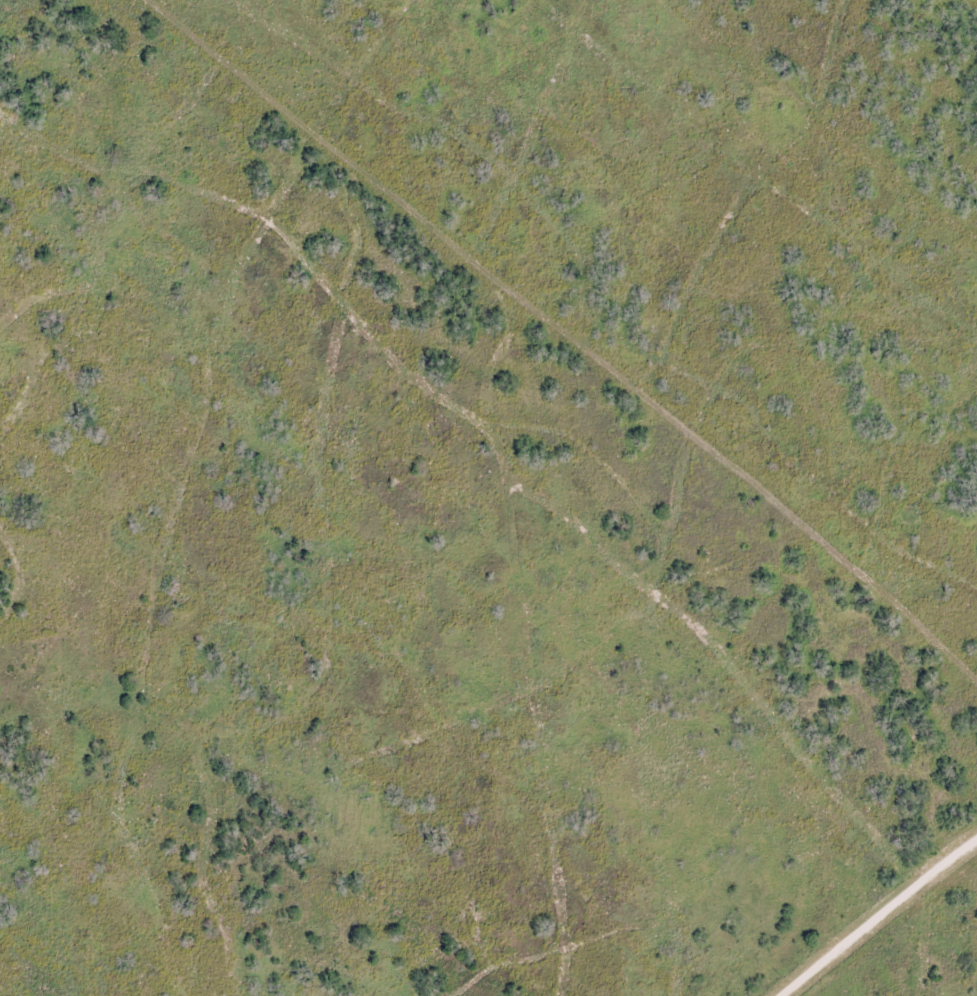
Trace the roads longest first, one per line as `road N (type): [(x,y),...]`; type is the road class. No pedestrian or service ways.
road 1 (residential): [(782,995),(976,839)]

